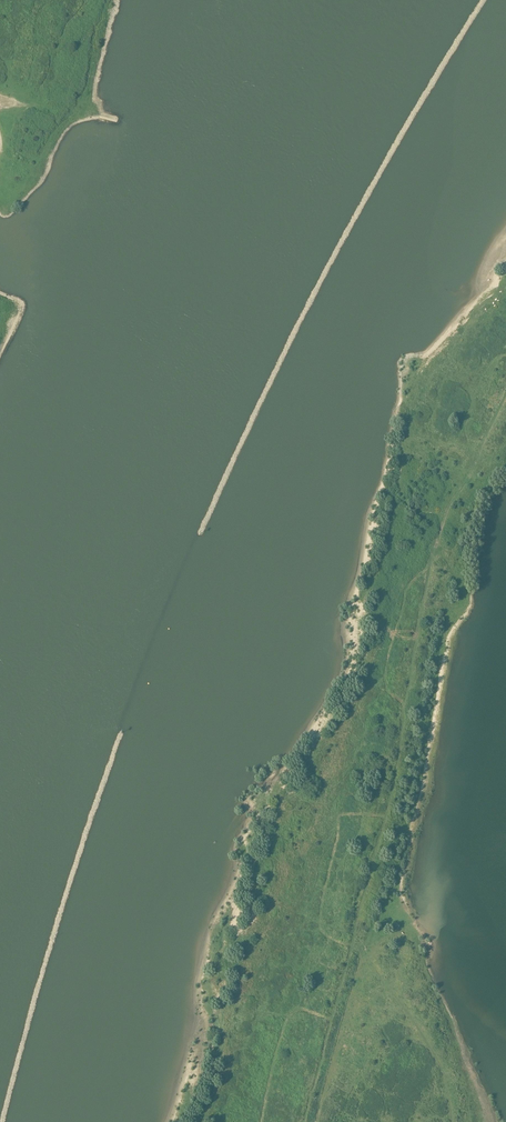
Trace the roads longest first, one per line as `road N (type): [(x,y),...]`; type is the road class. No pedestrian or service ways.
road 1 (track): [(505,395),(436,538),(353,936)]
road 2 (track): [(353,936),(437,1060),(451,1121)]
road 3 (track): [(303,1121),(353,936)]

